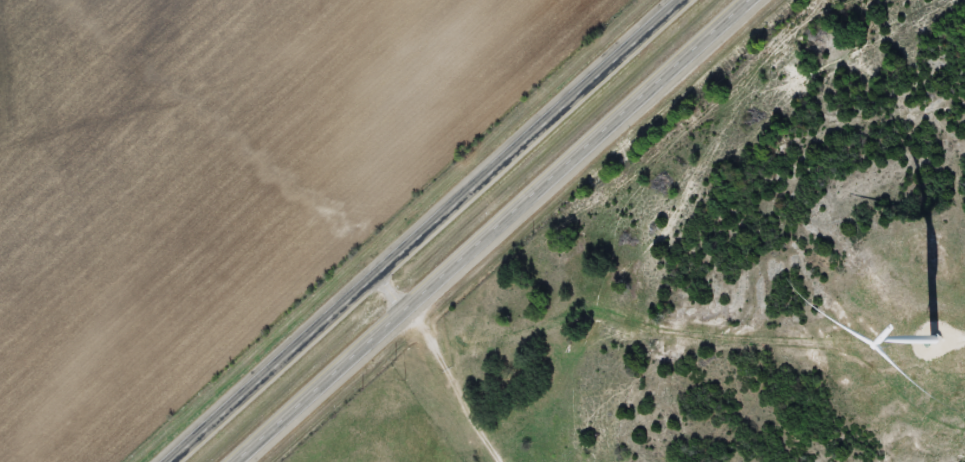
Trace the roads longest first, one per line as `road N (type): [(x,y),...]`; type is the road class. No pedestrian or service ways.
road 1 (trunk): [(687,0),(185,461)]
road 2 (trunk): [(249,461),(750,0)]

